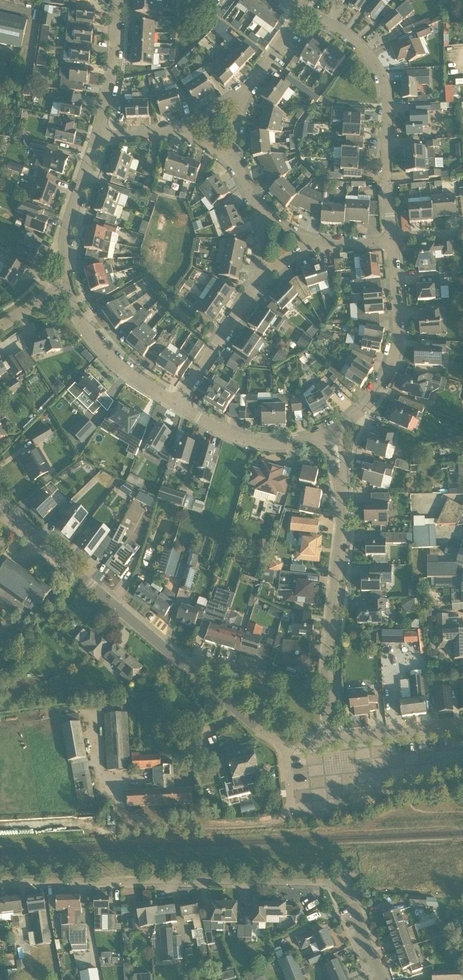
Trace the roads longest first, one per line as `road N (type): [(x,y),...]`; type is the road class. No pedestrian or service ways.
road 1 (residential): [(383,979),(348,885),(0,886)]
road 2 (residential): [(329,741),(327,669),(343,505),(332,429)]
road 3 (residential): [(391,238),(383,83),(362,49),(304,9)]
road 4 (residential): [(122,830),(281,818),(291,797),(285,740)]
road 5 (residential): [(189,669),(12,519)]
road 6 (residential): [(332,429),(379,389),(394,353),(391,238)]
road 7 (residential): [(178,403),(90,335),(66,283)]
road 8 (residential): [(332,429),(264,443),(236,437),(178,403)]
road 9 (residential): [(66,283),(66,228),(98,134)]
road 10 (residential): [(178,403),(257,281)]
road 11 (residential): [(98,134),(116,0)]
road 12 (residential): [(329,741),(462,726)]
road 13 (residential): [(252,723),(265,700),(264,676),(198,660),(189,669)]

